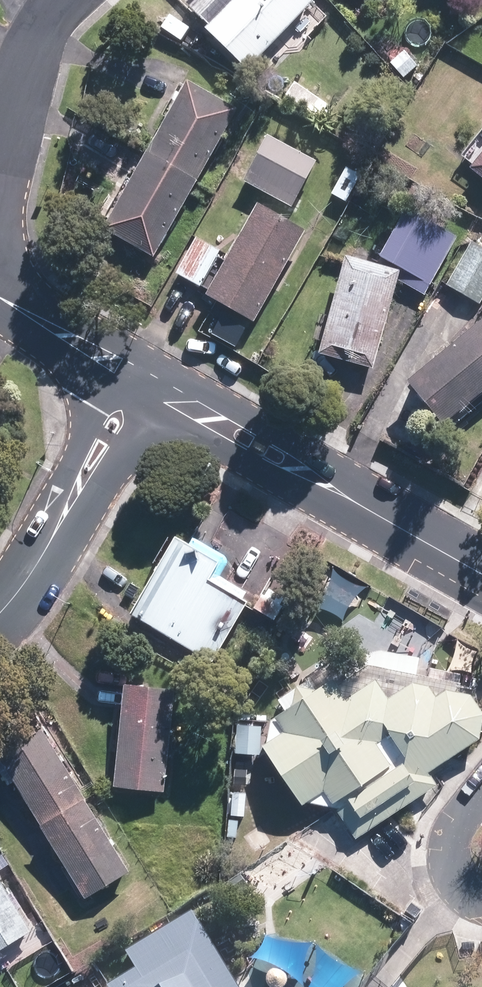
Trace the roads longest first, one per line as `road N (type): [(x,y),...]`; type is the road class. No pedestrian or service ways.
road 1 (residential): [(136,379),(481,574)]
road 2 (residential): [(136,379),(41,557),(0,612)]
road 3 (residential): [(0,147),(26,59),(59,0)]
road 4 (residential): [(0,297),(136,379)]

